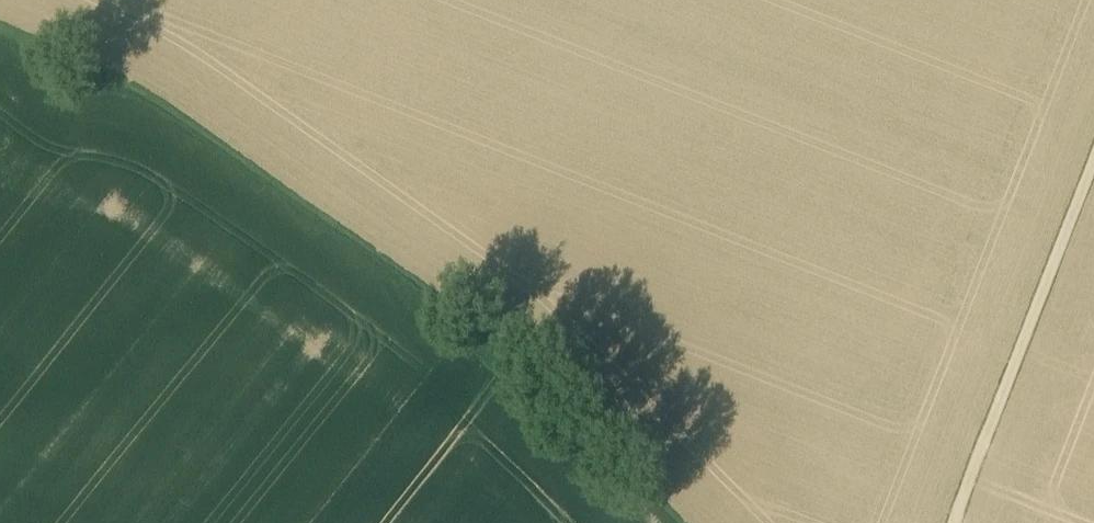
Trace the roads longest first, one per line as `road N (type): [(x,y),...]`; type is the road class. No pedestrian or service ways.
road 1 (track): [(1093,162),(955,522)]

